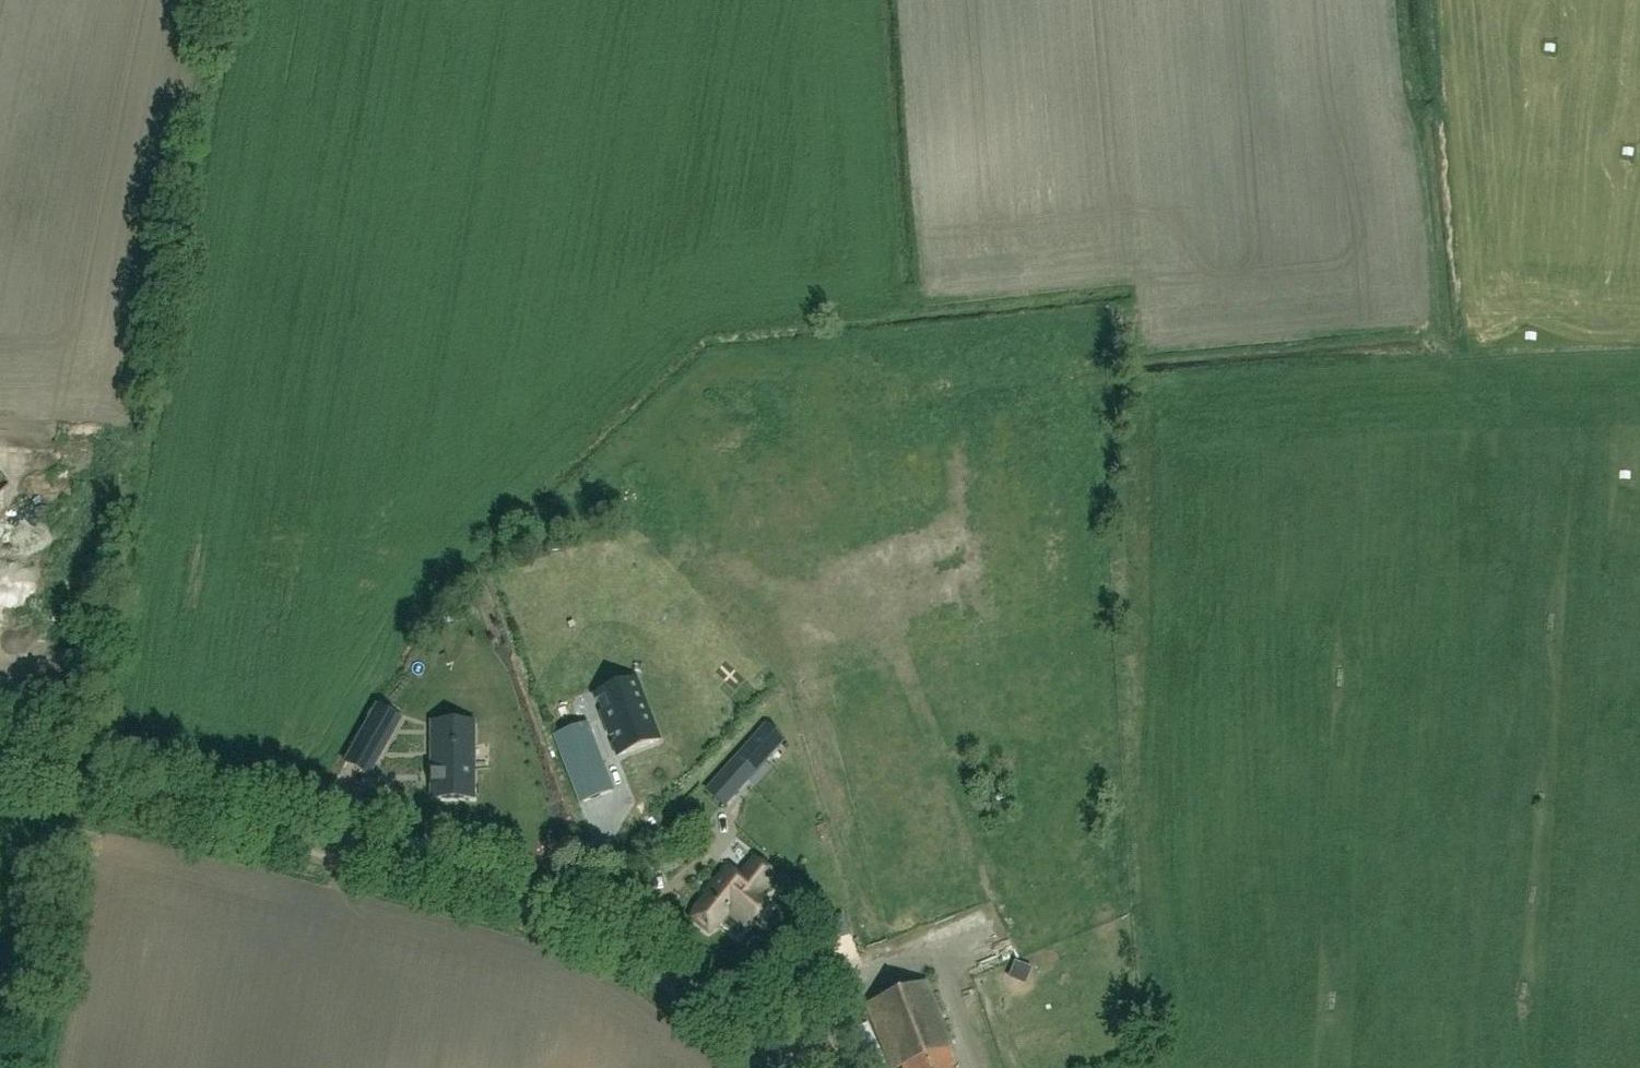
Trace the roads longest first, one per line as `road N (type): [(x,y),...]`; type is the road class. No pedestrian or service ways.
road 1 (unclassified): [(780,1067),(600,926),(276,827),(0,757)]

